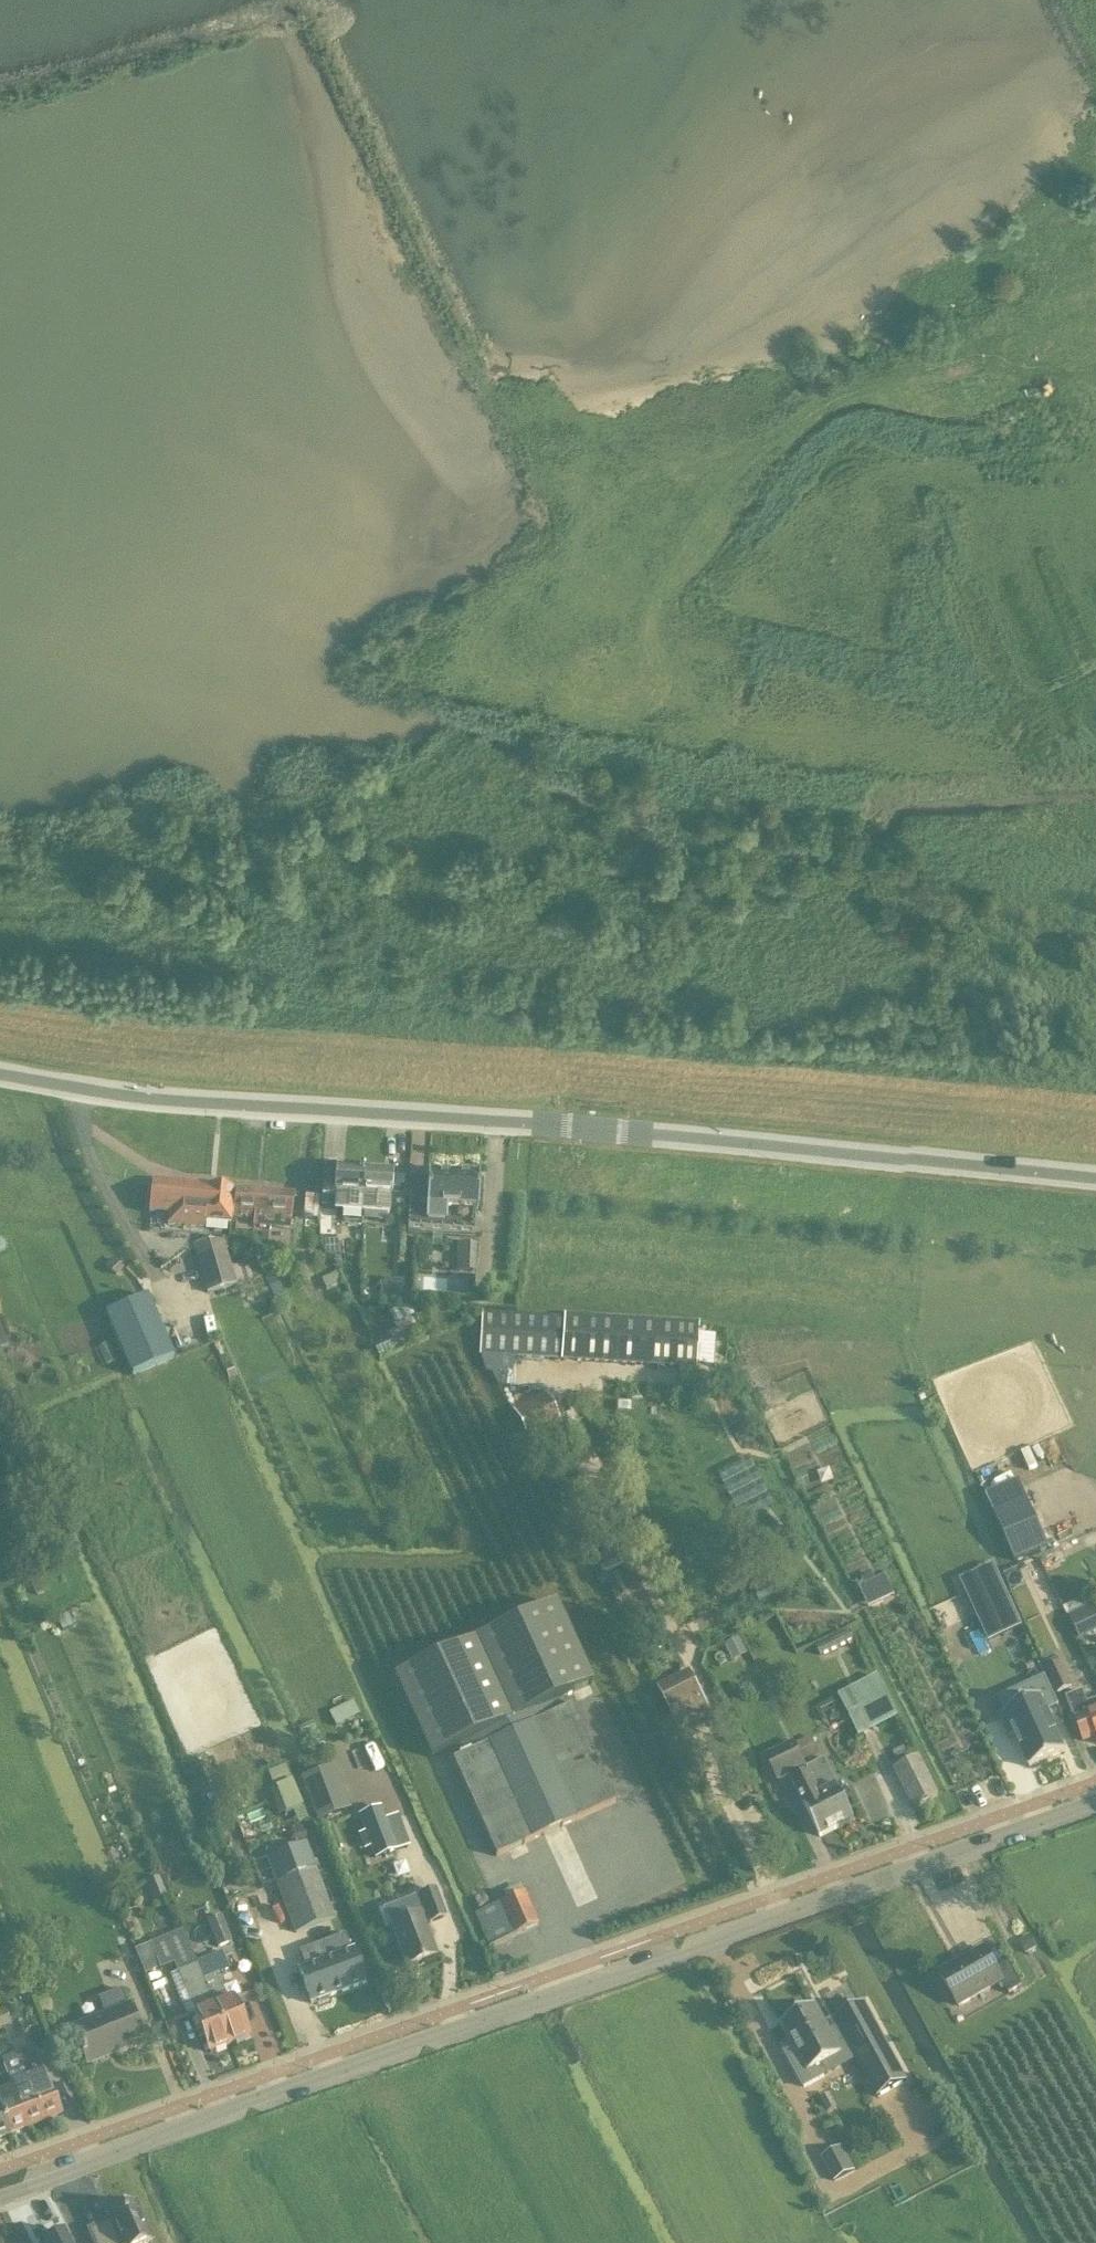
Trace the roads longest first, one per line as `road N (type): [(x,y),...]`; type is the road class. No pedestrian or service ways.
road 1 (unclassified): [(0,2194),(1095,1808)]
road 2 (tertiary): [(1095,1179),(530,1123),(153,1099),(0,1074)]

